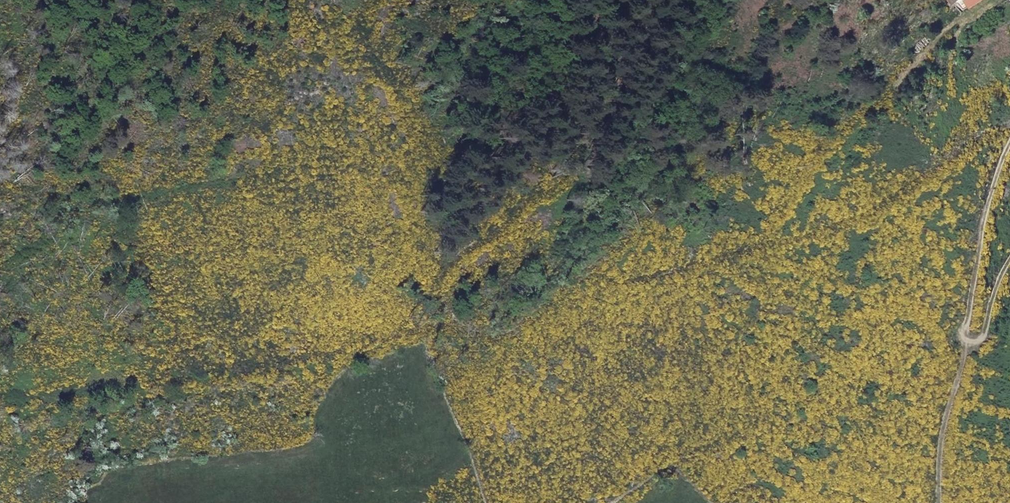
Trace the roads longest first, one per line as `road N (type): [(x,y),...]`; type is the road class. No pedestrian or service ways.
road 1 (track): [(939,502),(938,458),(1009,150)]

